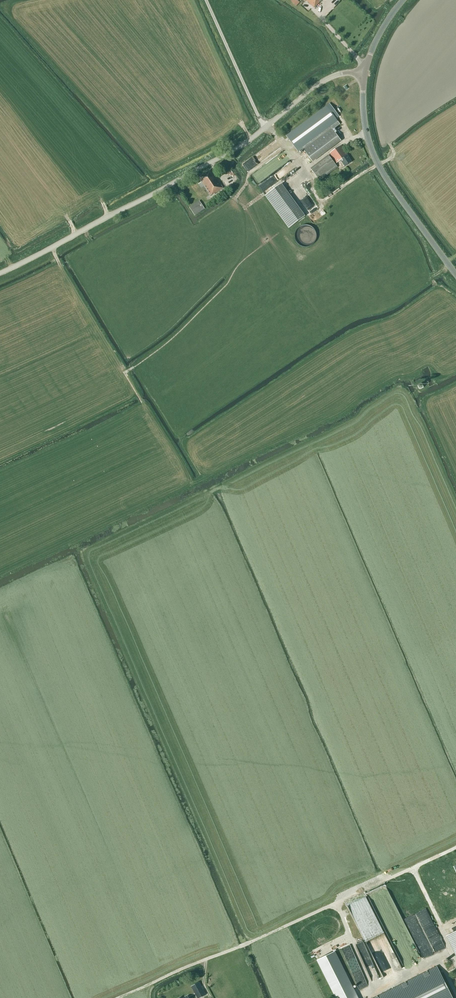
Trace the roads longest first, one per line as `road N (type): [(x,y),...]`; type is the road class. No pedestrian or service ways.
road 1 (track): [(455,848),(116,997)]
road 2 (tertiary): [(0,273),(266,127)]
road 3 (tertiary): [(455,274),(375,159),(364,117),(365,74)]
road 4 (unclassified): [(266,127),(206,0)]

